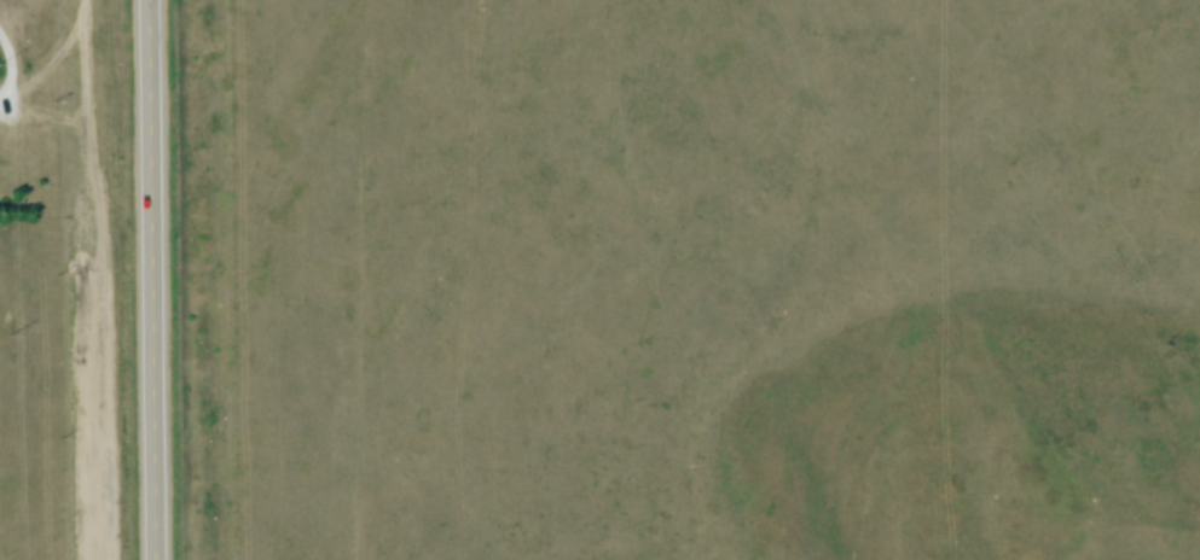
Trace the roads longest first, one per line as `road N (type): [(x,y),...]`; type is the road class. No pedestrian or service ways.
road 1 (primary): [(151,559),(143,0)]

